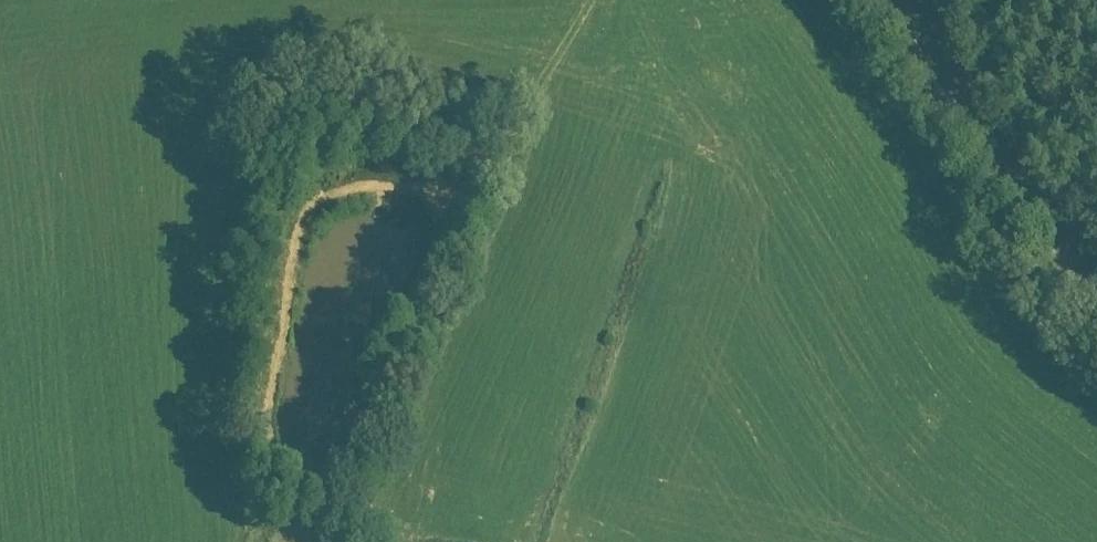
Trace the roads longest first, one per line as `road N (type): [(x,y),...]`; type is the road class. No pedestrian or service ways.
road 1 (tertiary): [(1096,283),(953,101),(889,0)]

